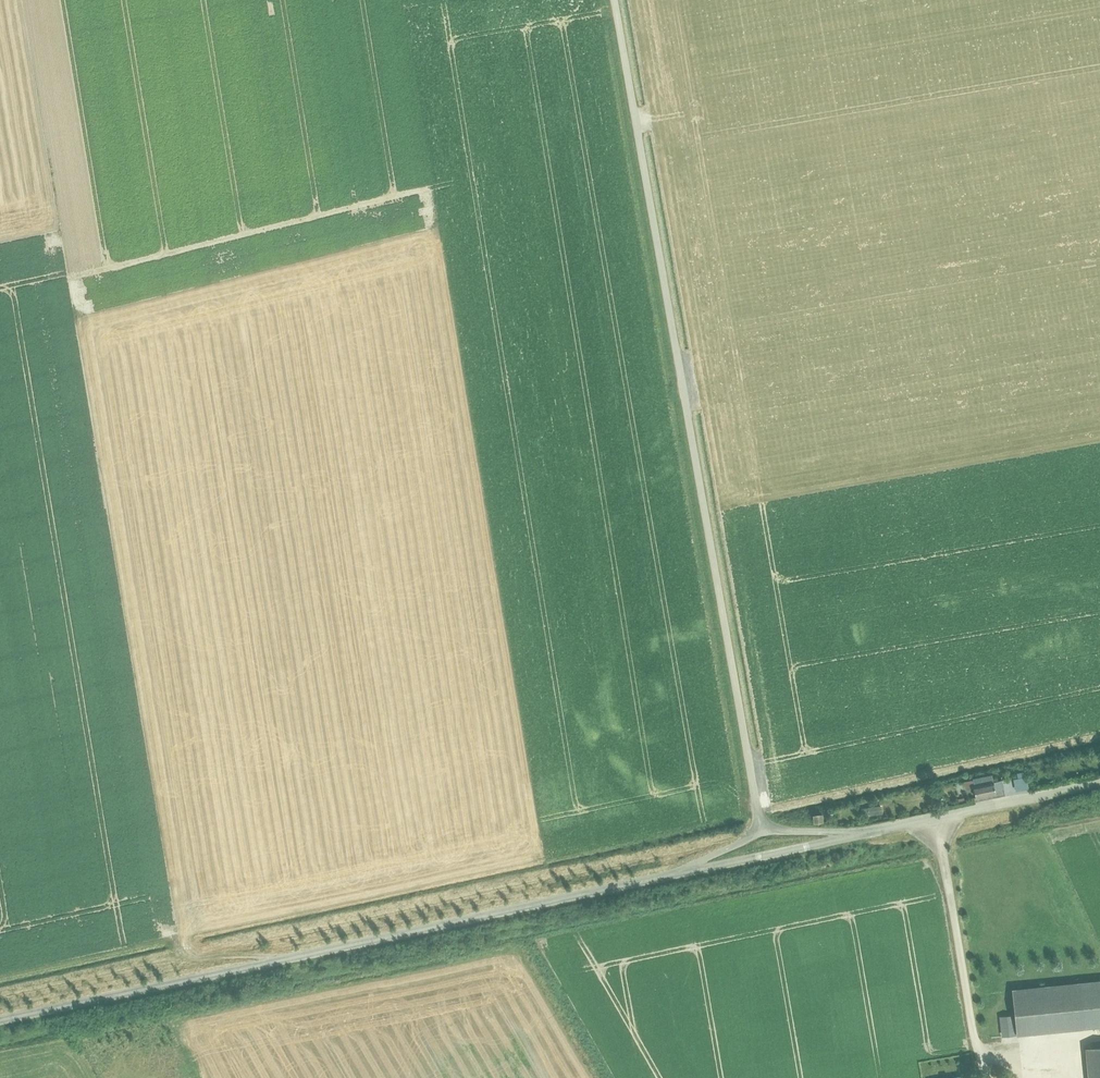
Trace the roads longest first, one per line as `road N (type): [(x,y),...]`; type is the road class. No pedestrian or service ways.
road 1 (unclassified): [(760,826),(614,0)]
road 2 (tertiary): [(0,1019),(691,867)]
road 3 (tertiary): [(852,833),(1099,781)]
road 4 (tertiary): [(691,867),(852,833)]

